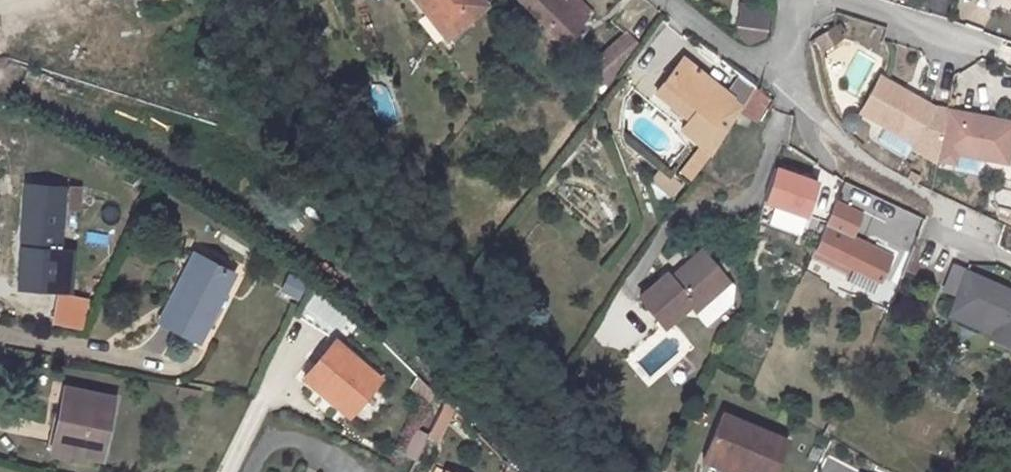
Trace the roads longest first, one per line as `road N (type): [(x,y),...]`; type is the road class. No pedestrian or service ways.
road 1 (residential): [(785,81),(842,150),(1010,257)]
road 2 (residential): [(843,0),(1010,58)]
road 3 (residential): [(785,81),(679,0)]

